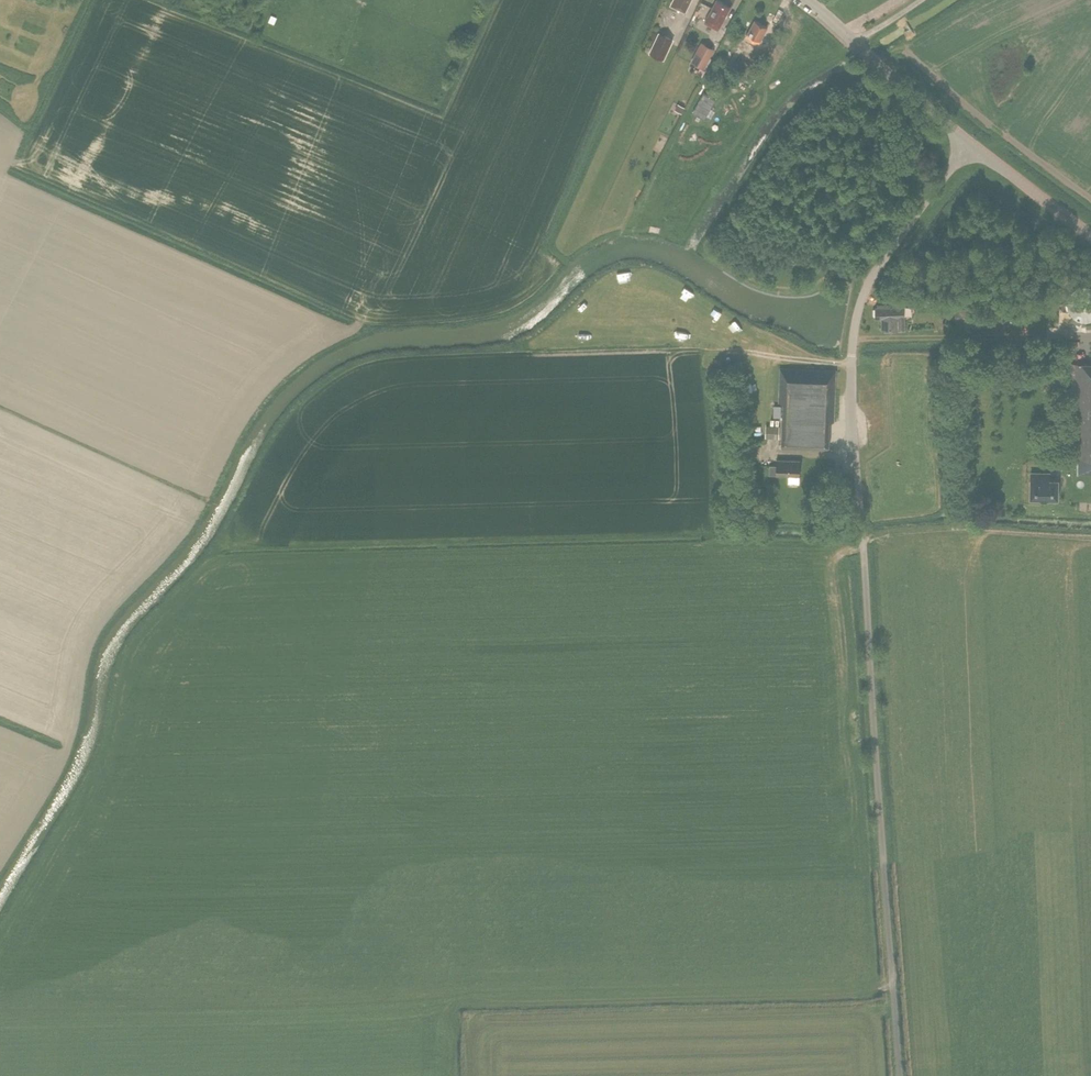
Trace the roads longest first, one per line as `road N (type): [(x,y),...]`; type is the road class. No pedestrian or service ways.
road 1 (unclassified): [(901,1075),(851,342),(861,295),(967,143)]
road 2 (track): [(851,342),(1066,342)]
road 3 (tertiary): [(1090,238),(967,143)]
road 4 (tertiary): [(967,143),(855,42)]

